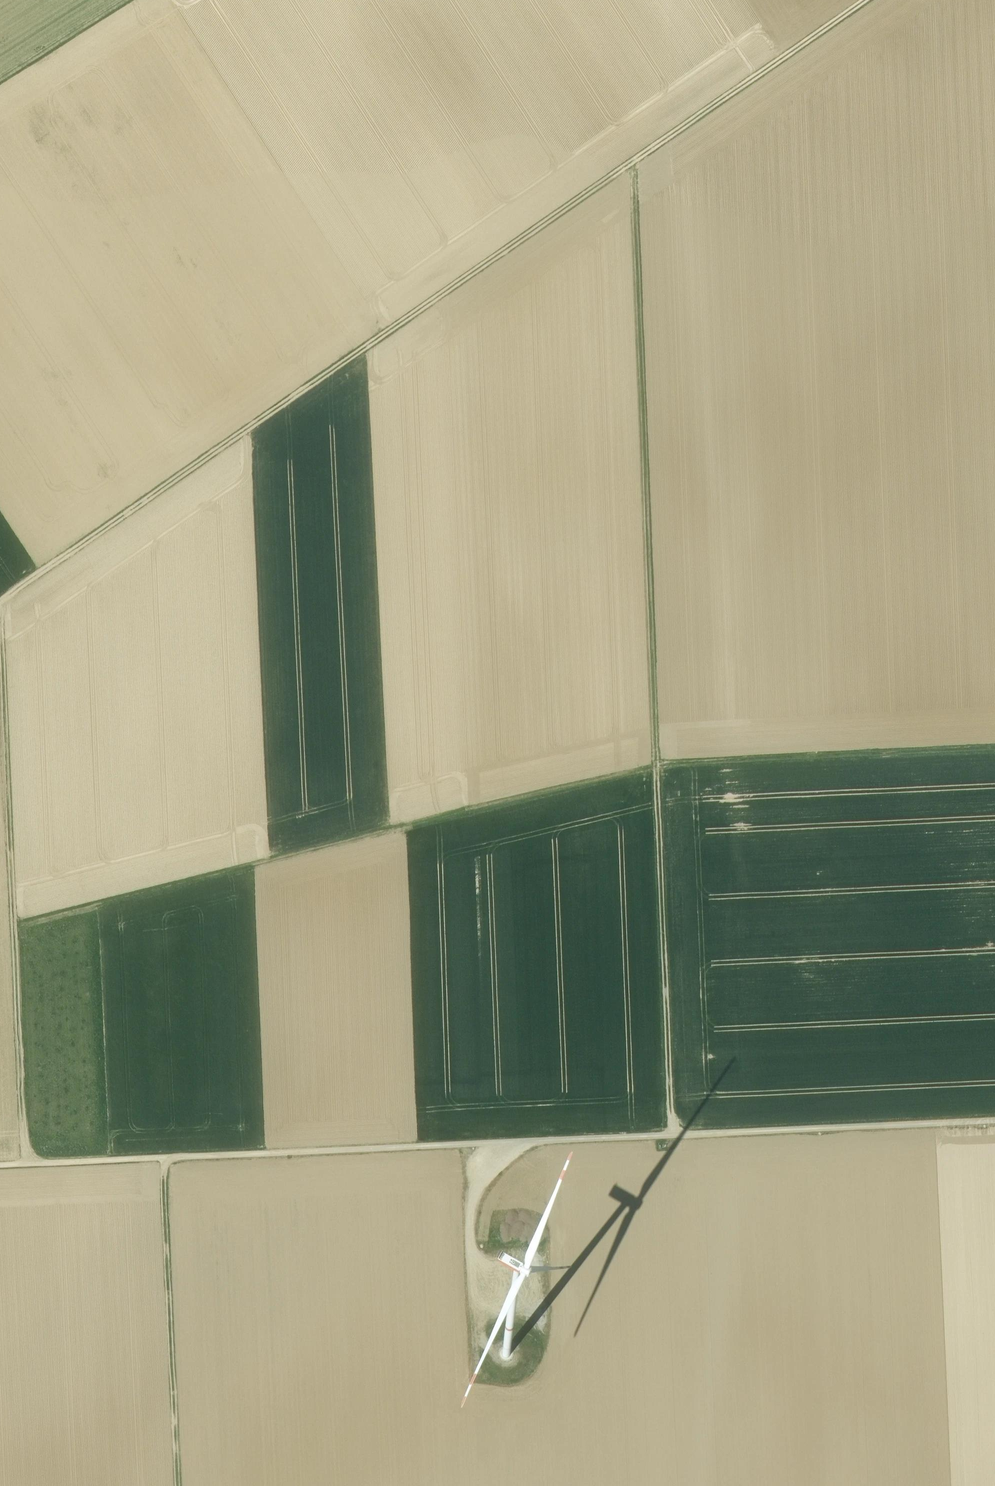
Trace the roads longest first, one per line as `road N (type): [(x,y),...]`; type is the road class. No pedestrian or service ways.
road 1 (track): [(0,602),(865,0)]
road 2 (track): [(673,1136),(656,766),(15,925)]
road 3 (track): [(0,1166),(994,1122)]
road 4 (track): [(632,162),(656,766),(994,748)]
road 5 (track): [(24,1165),(1,602)]
road 6 (track): [(163,1159),(179,1485)]
road 7 (track): [(0,82),(127,0)]

